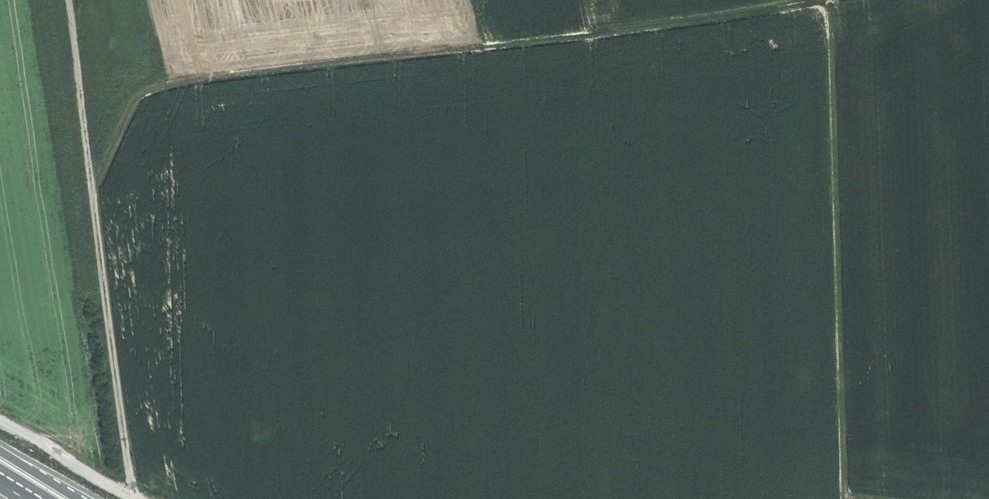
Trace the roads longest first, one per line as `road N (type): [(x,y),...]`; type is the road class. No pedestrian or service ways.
road 1 (track): [(803,0),(168,81),(127,95),(103,191)]
road 2 (track): [(75,0),(136,498)]

